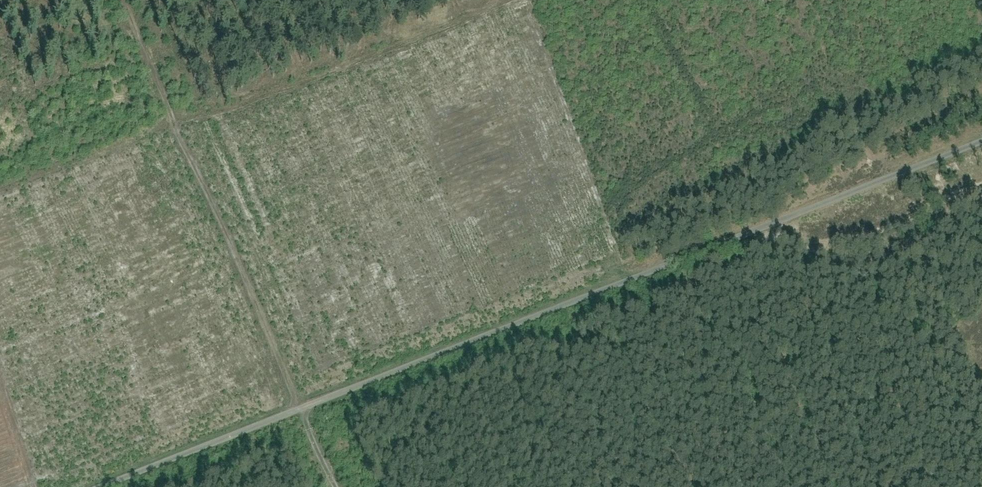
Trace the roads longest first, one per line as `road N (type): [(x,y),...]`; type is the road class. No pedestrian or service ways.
road 1 (unclassified): [(981,138),(100,486)]
road 2 (track): [(469,0),(170,127),(338,486)]
road 3 (track): [(762,223),(813,237),(876,228),(981,177)]

